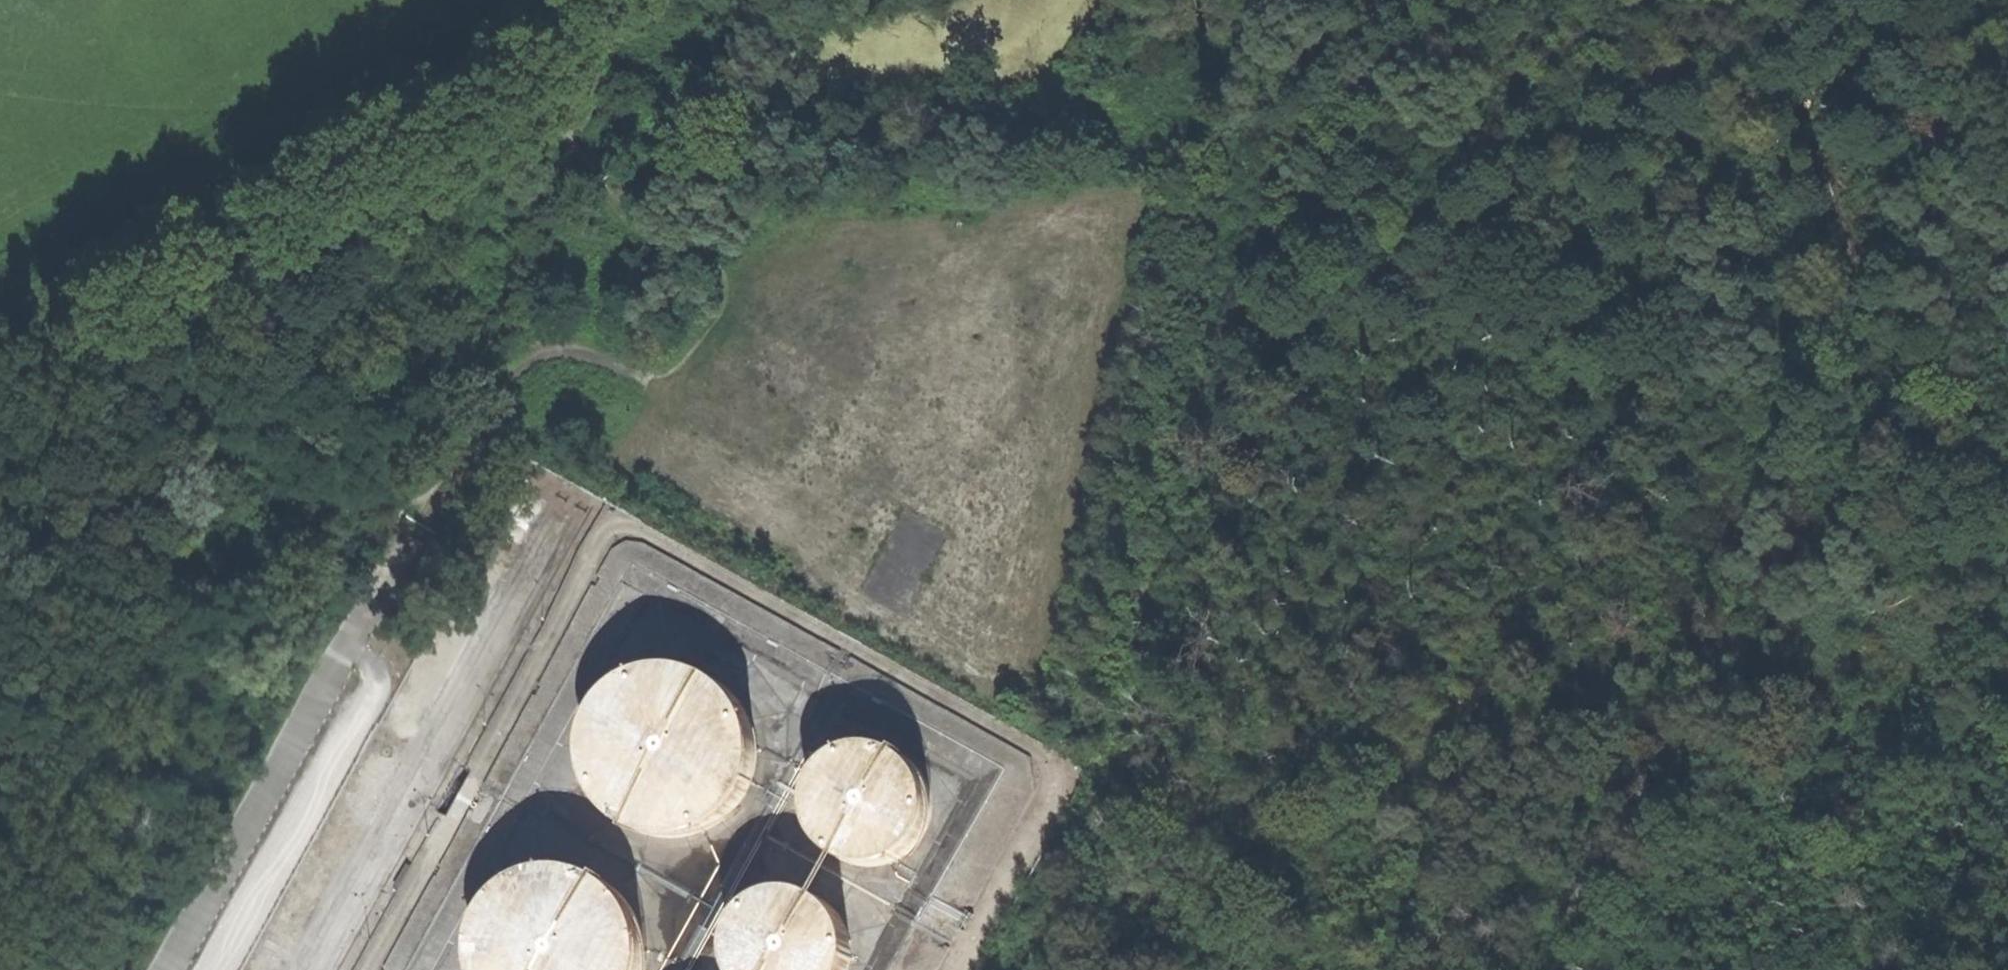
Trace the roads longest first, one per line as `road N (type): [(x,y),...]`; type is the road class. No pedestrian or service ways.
road 1 (track): [(0,308),(518,27),(544,0)]
road 2 (unclassified): [(170,969),(410,522)]

